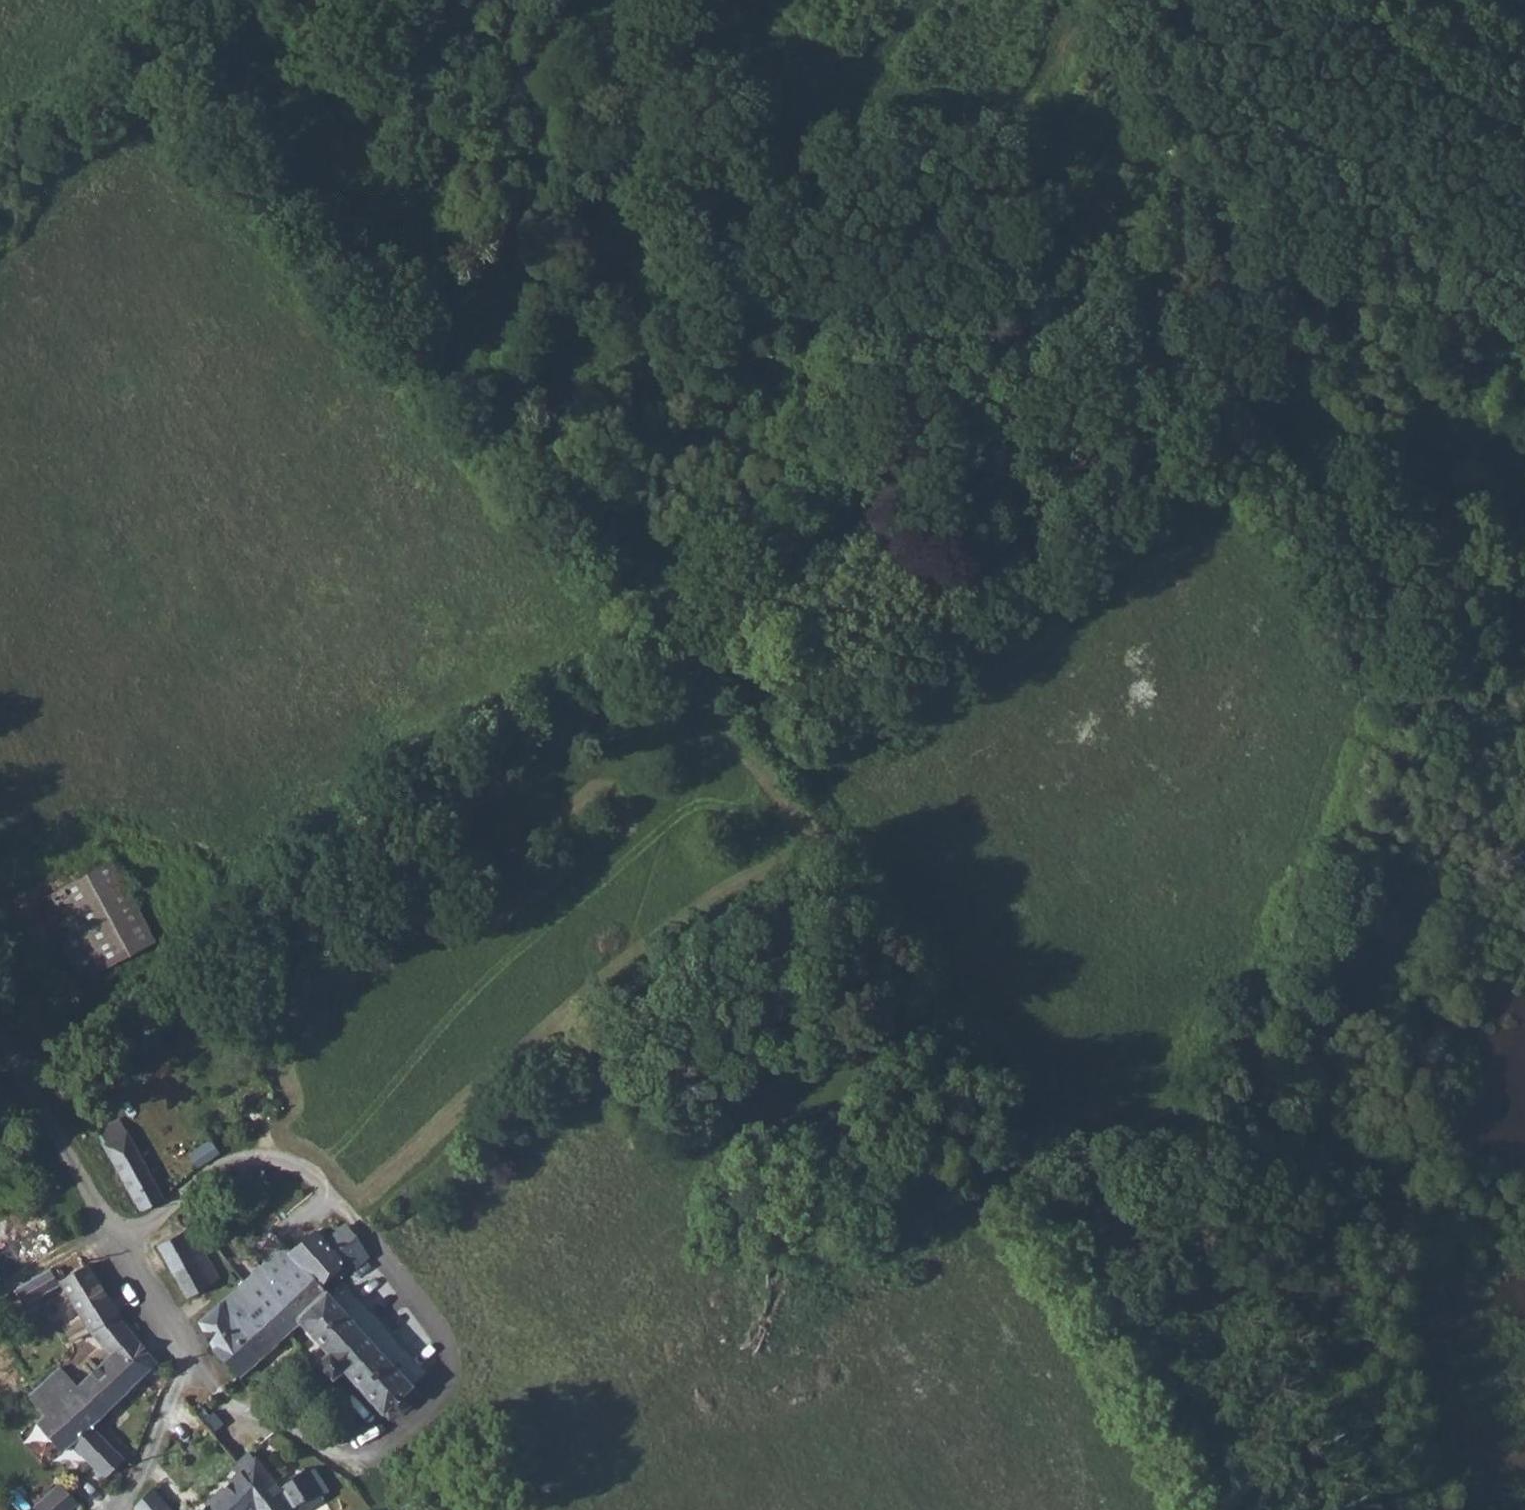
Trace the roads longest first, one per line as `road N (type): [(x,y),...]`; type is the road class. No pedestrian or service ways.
road 1 (track): [(187,1356),(114,1239),(203,1180),(236,1169),(284,1172),(338,1203),(443,1352),(429,1416),(349,1475)]
road 2 (unclassified): [(0,1030),(114,1239)]
road 3 (track): [(0,1296),(106,1225)]
road 4 (track): [(187,1356),(146,1472)]

